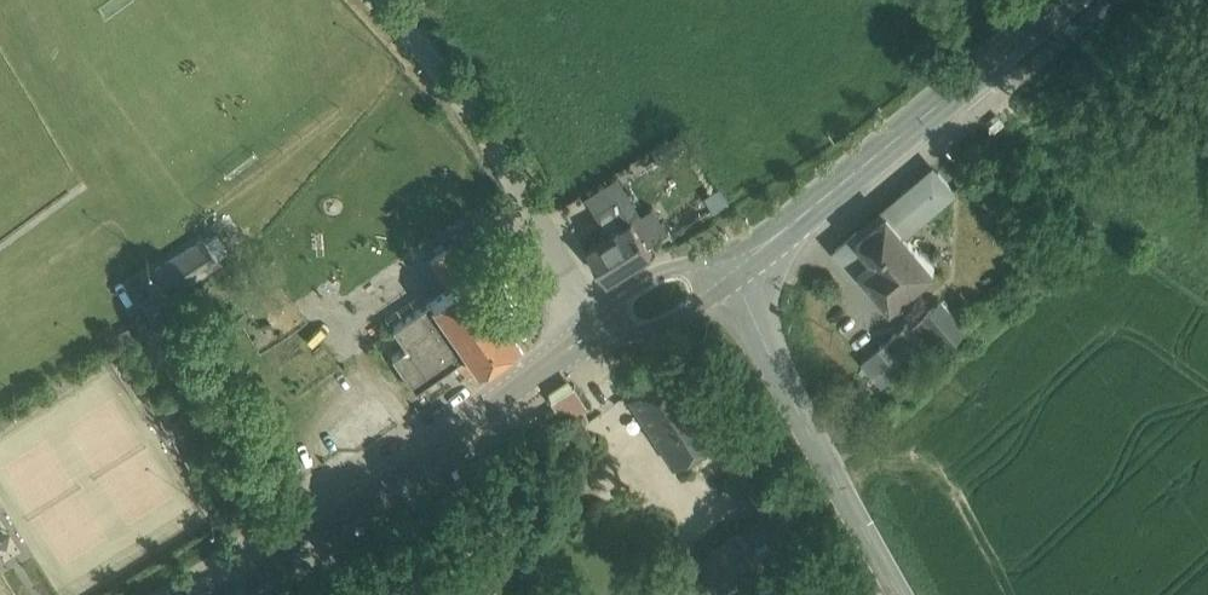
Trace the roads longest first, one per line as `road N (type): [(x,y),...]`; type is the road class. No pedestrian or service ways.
road 1 (secondary): [(218,594),(591,334)]
road 2 (secondary): [(725,268),(1067,0)]
road 3 (unclassified): [(591,334),(506,169),(369,0)]
road 4 (secondary): [(900,594),(725,268)]
road 5 (secondary): [(725,268),(707,260),(657,273),(622,294),(591,334)]
road 6 (secondary): [(591,334),(672,324),(725,268)]

